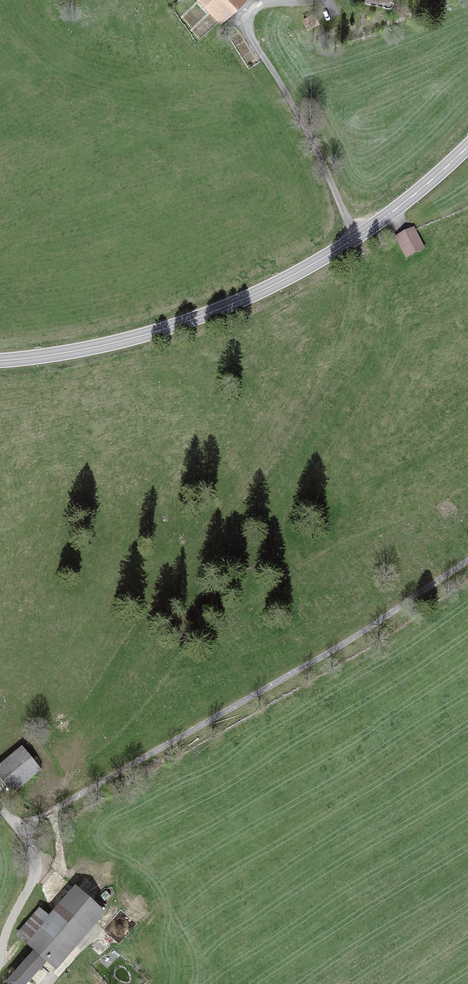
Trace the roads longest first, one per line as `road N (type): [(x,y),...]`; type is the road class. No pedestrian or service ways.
road 1 (unclassified): [(467,559),(342,646),(19,832)]
road 2 (secondary): [(467,146),(372,227),(251,296),(155,332),(0,361)]
road 3 (unclassified): [(0,959),(44,870),(45,858),(19,832)]

